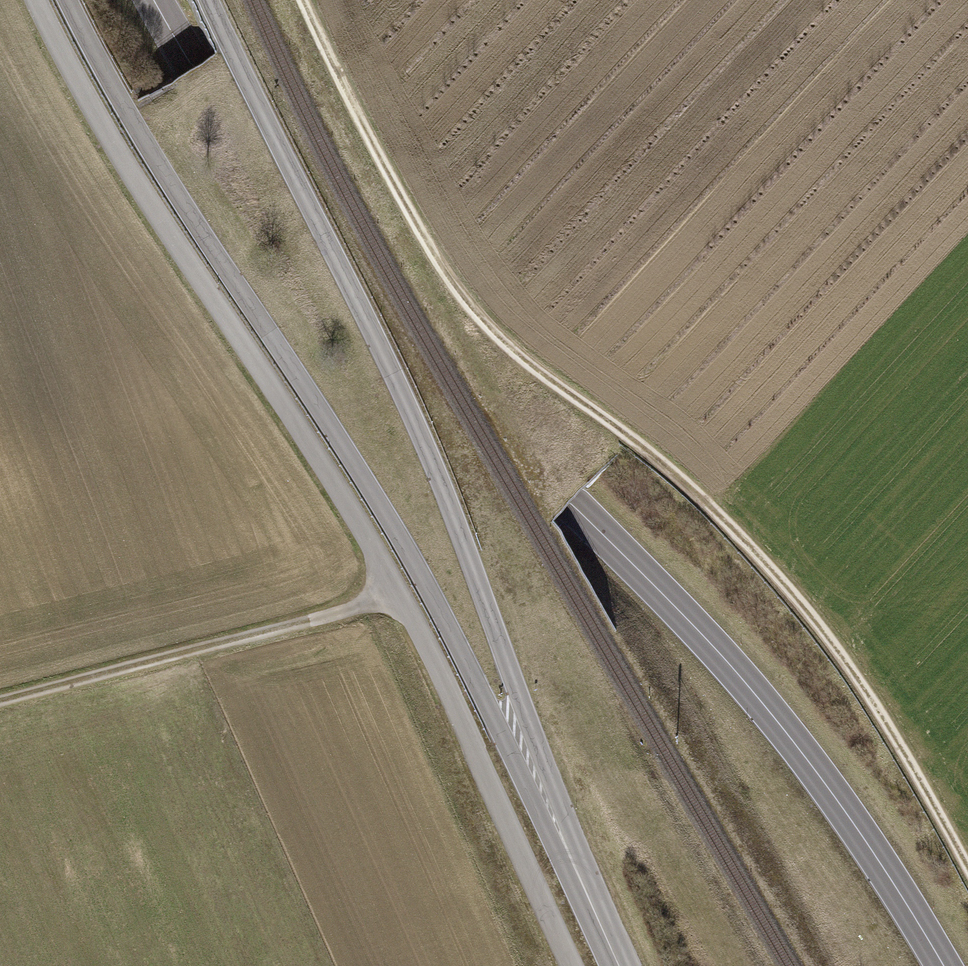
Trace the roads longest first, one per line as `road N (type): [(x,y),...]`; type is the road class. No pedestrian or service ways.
road 1 (secondary): [(152,0),(266,184),(329,265),(394,339),(677,609),(770,713),(942,965)]
road 2 (track): [(967,868),(883,721),(779,577),(694,491),(493,333),(455,287),(304,0)]
road 3 (track): [(571,965),(401,595),(143,192),(36,0)]
road 4 (secondary): [(69,0),(176,195),(376,496),(528,788),(563,840)]
road 5 (secondary): [(563,840),(552,784),(458,524),(388,357),(209,0)]
road 6 (track): [(0,700),(401,595)]
road 7 (secondary): [(563,840),(620,965)]

